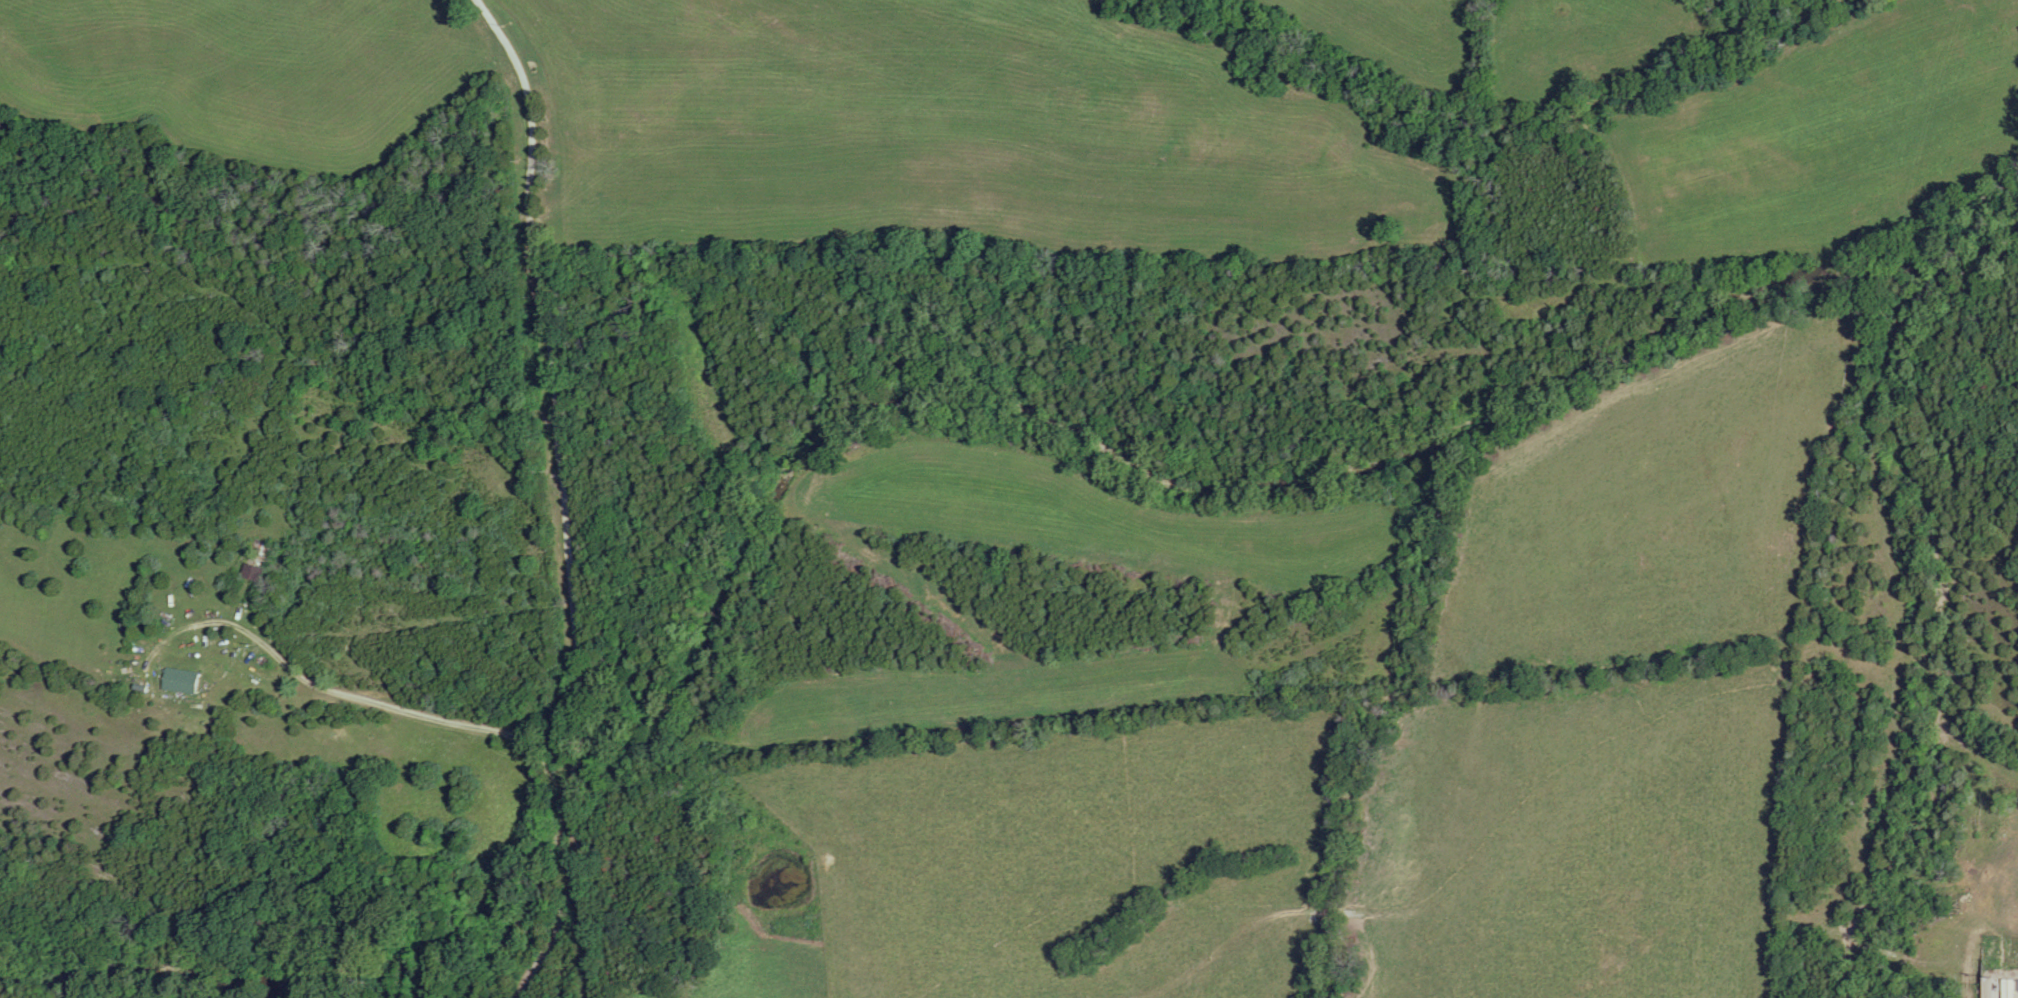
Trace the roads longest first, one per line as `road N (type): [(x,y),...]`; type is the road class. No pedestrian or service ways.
road 1 (residential): [(560,997),(608,918),(613,420),(597,388),(575,193),(553,90),(479,0)]

